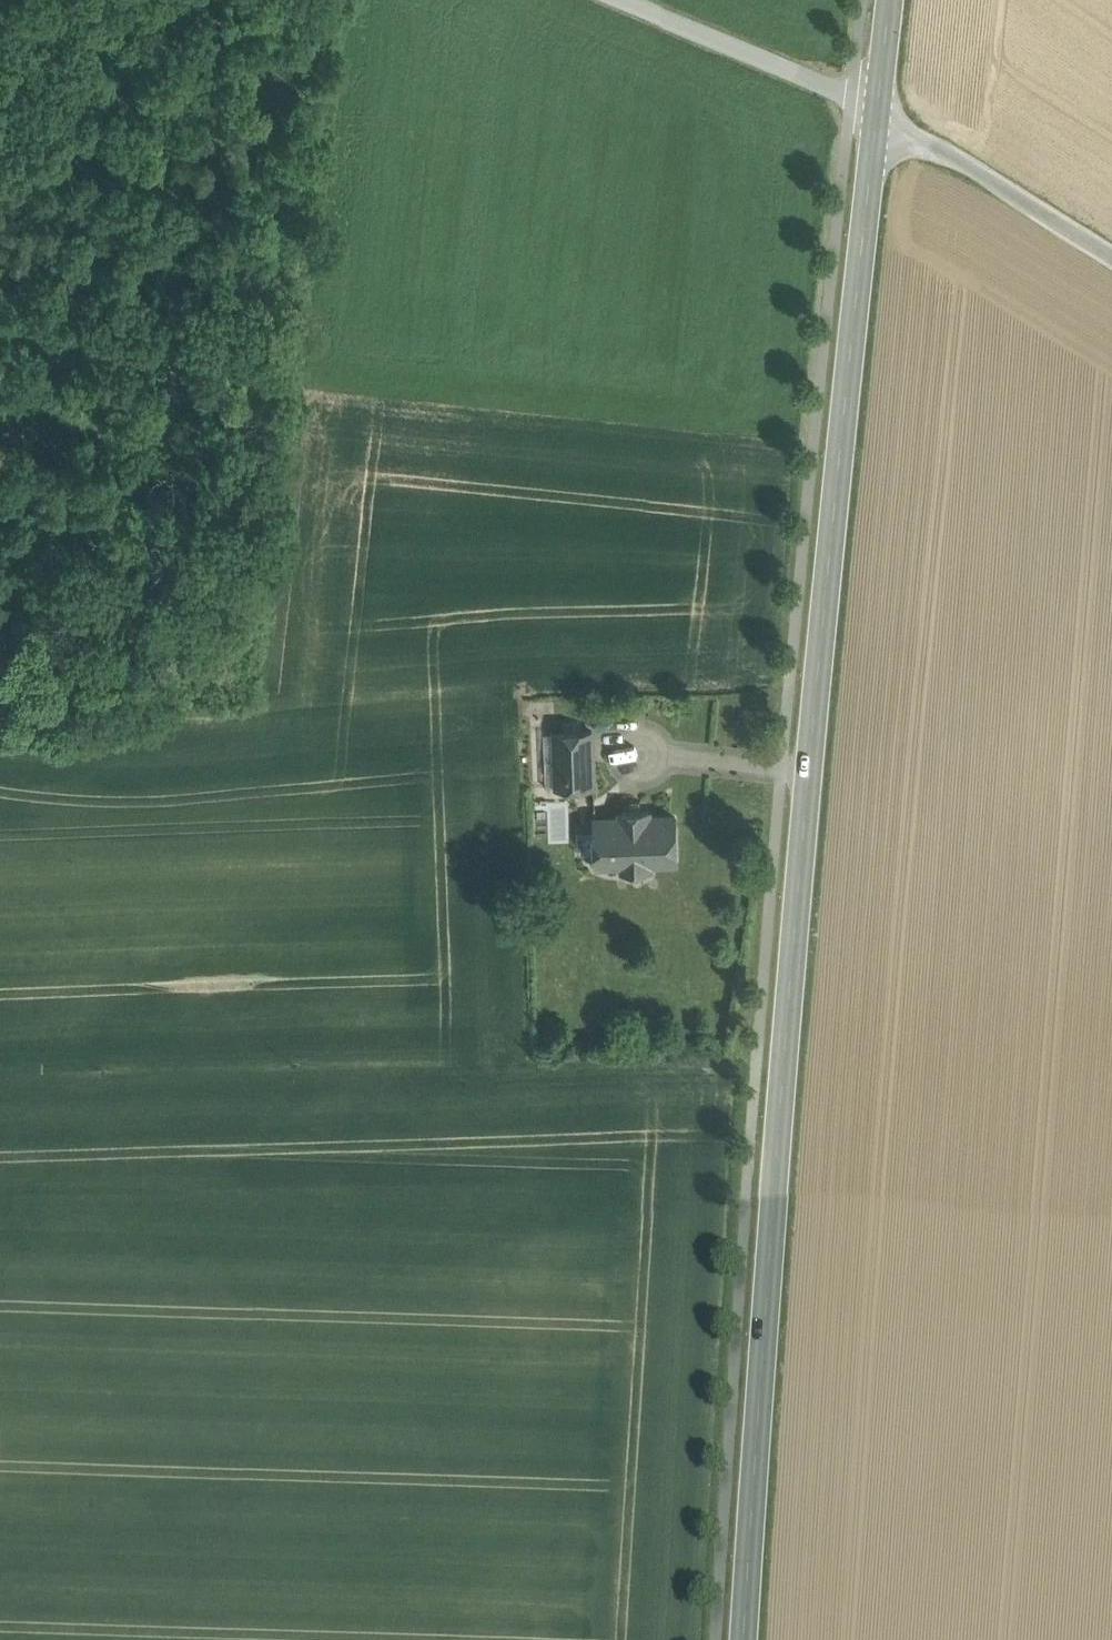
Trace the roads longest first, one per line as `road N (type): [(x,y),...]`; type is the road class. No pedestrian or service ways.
road 1 (secondary): [(744,1639),(810,774),(876,130)]
road 2 (unclassified): [(876,130),(937,143),(1111,256)]
road 3 (unclassified): [(880,98),(850,94),(637,0)]

